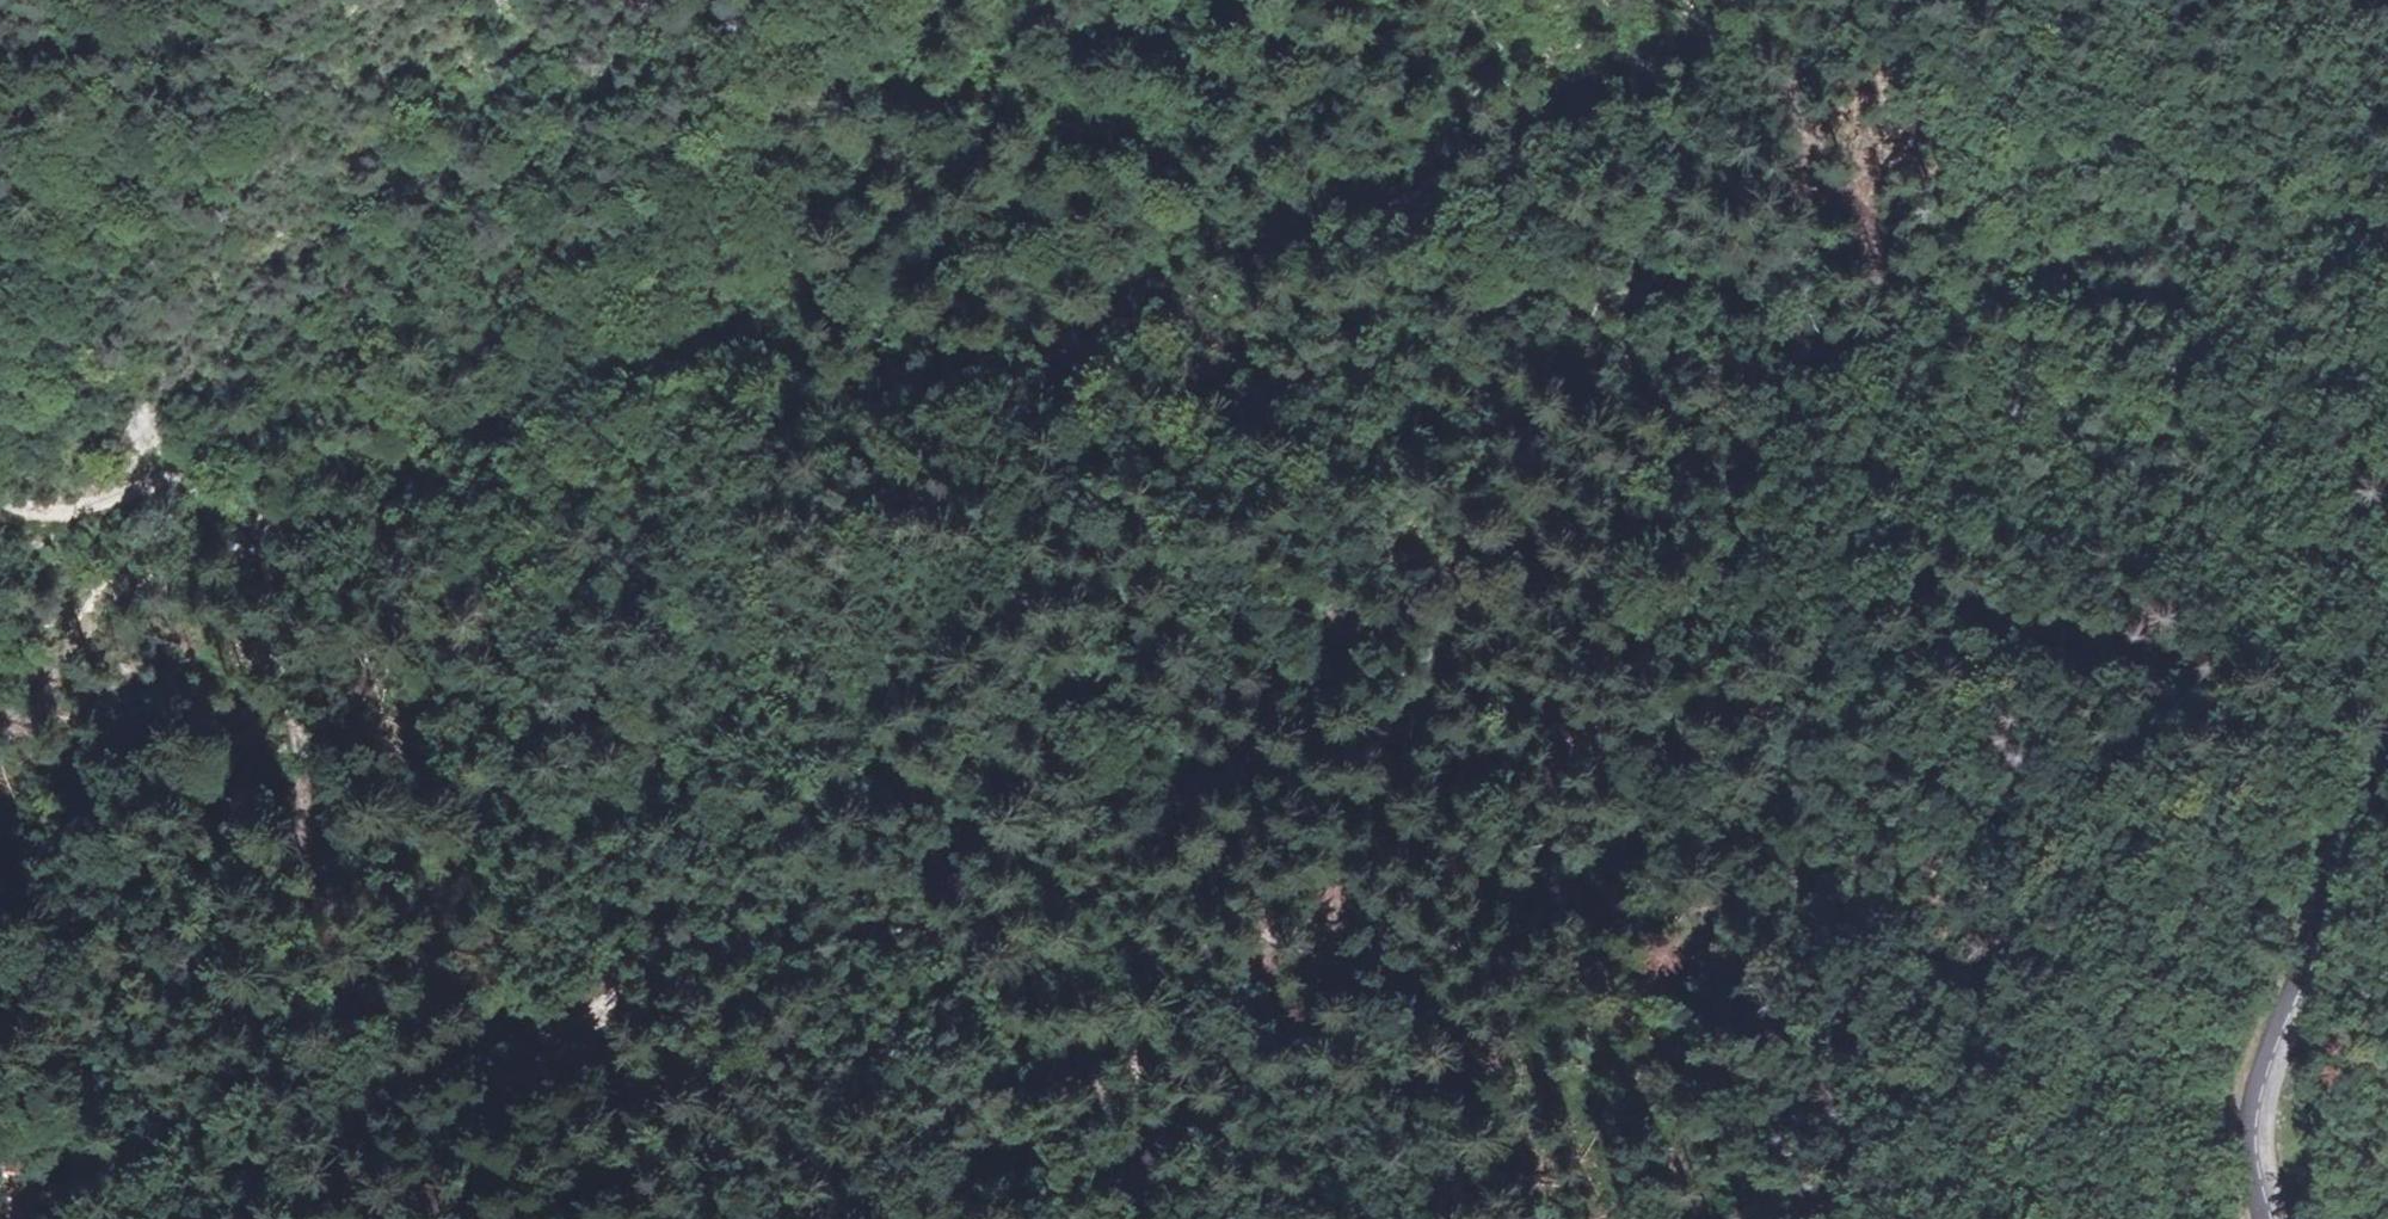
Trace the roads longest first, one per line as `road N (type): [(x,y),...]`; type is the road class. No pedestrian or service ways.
road 1 (track): [(0,498),(54,510),(181,485),(272,543),(305,745),(265,1123),(253,1174),(118,1218)]
road 2 (tertiary): [(2387,773),(2301,972),(2258,1126),(2263,1218)]

